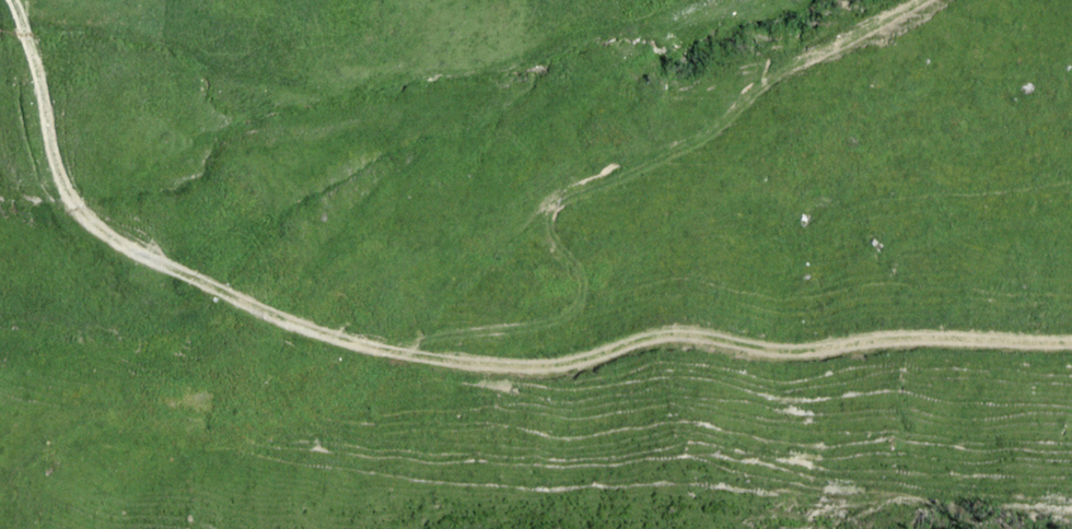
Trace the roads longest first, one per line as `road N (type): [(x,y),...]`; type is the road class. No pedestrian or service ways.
road 1 (track): [(14,0),(64,186),(87,219),(130,248),(329,336),(434,359),(520,366),(573,362),(666,334),(785,351),(928,335),(1071,343)]
road 2 (track): [(383,350),(573,308),(585,280),(549,230),(547,206),(565,189),(699,137),(777,70),(928,0)]

